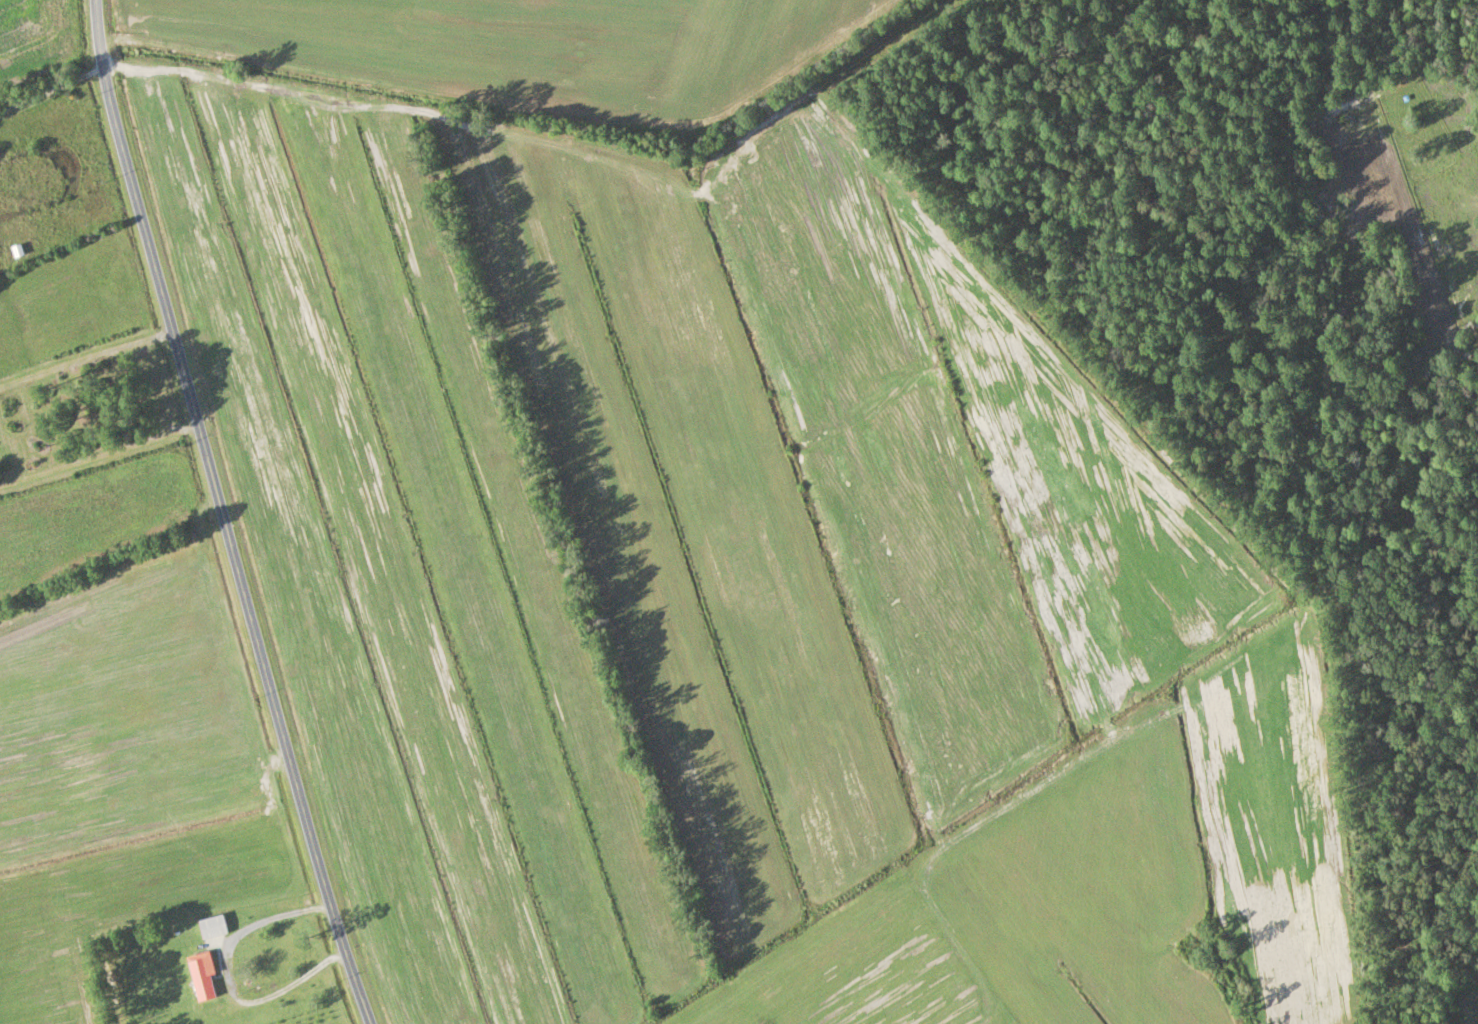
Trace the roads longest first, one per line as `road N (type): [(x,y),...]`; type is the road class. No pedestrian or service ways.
road 1 (residential): [(371,1023),(344,958),(105,76),(99,0)]

